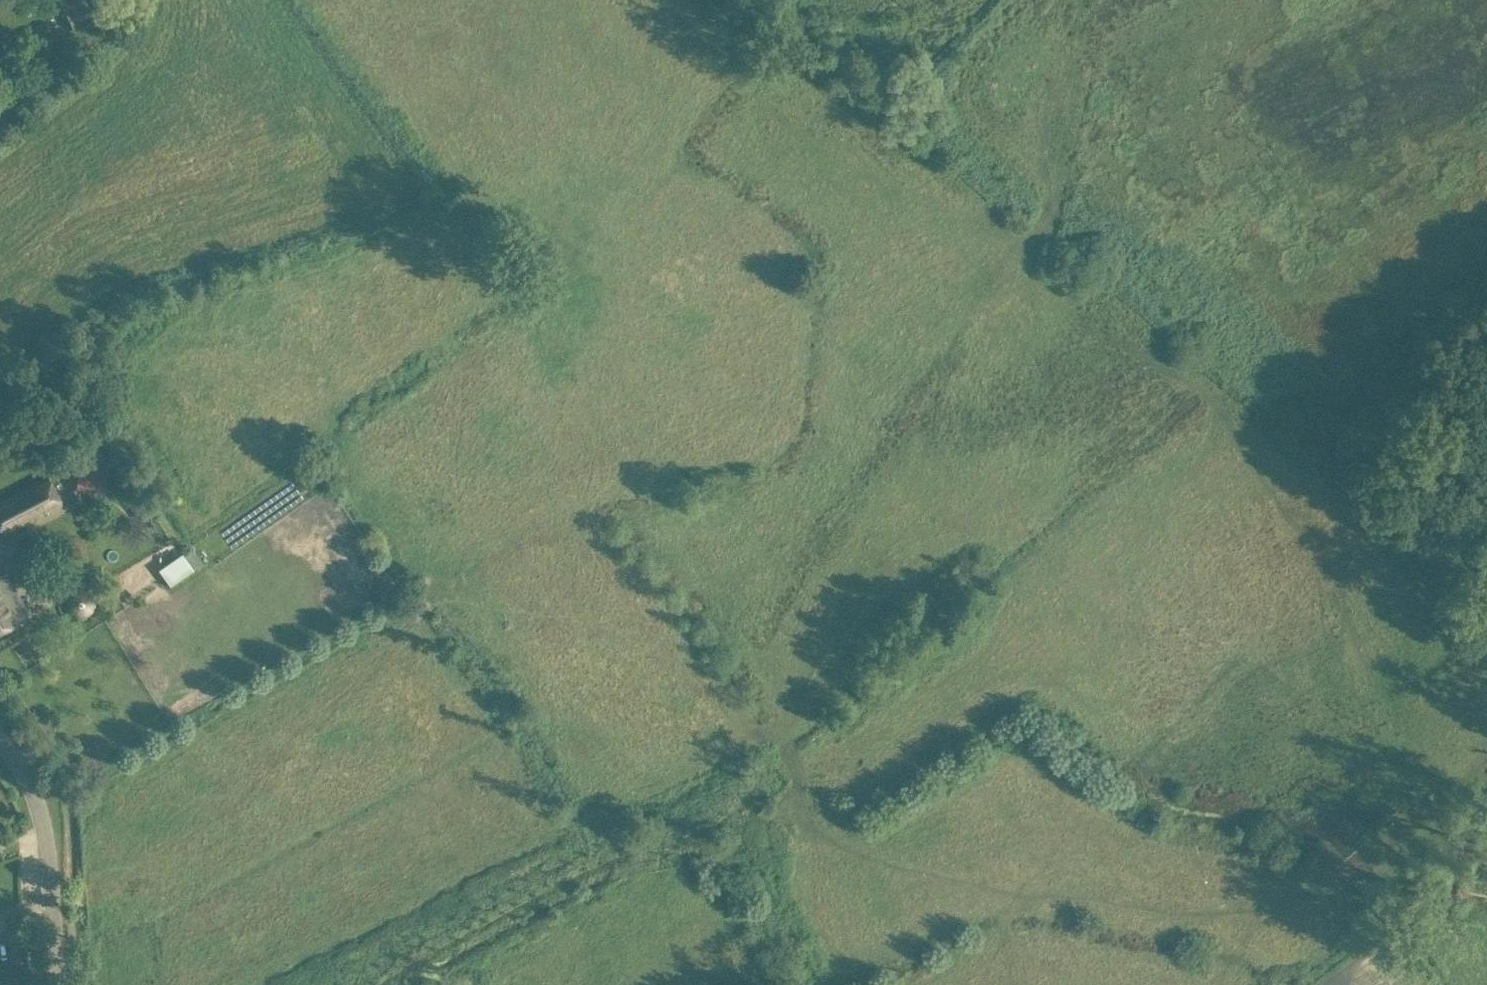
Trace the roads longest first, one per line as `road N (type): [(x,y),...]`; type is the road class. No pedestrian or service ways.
road 1 (unclassified): [(60,984),(47,829),(0,740)]

